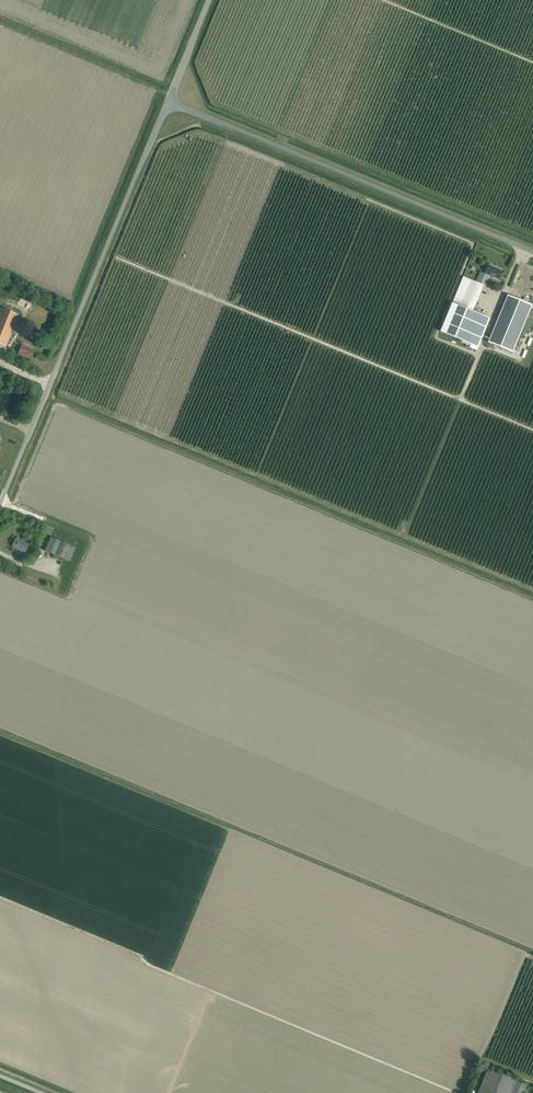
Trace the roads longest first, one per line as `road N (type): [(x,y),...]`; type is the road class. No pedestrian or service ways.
road 1 (unclassified): [(0,502),(165,101)]
road 2 (unclassified): [(532,252),(165,101)]

